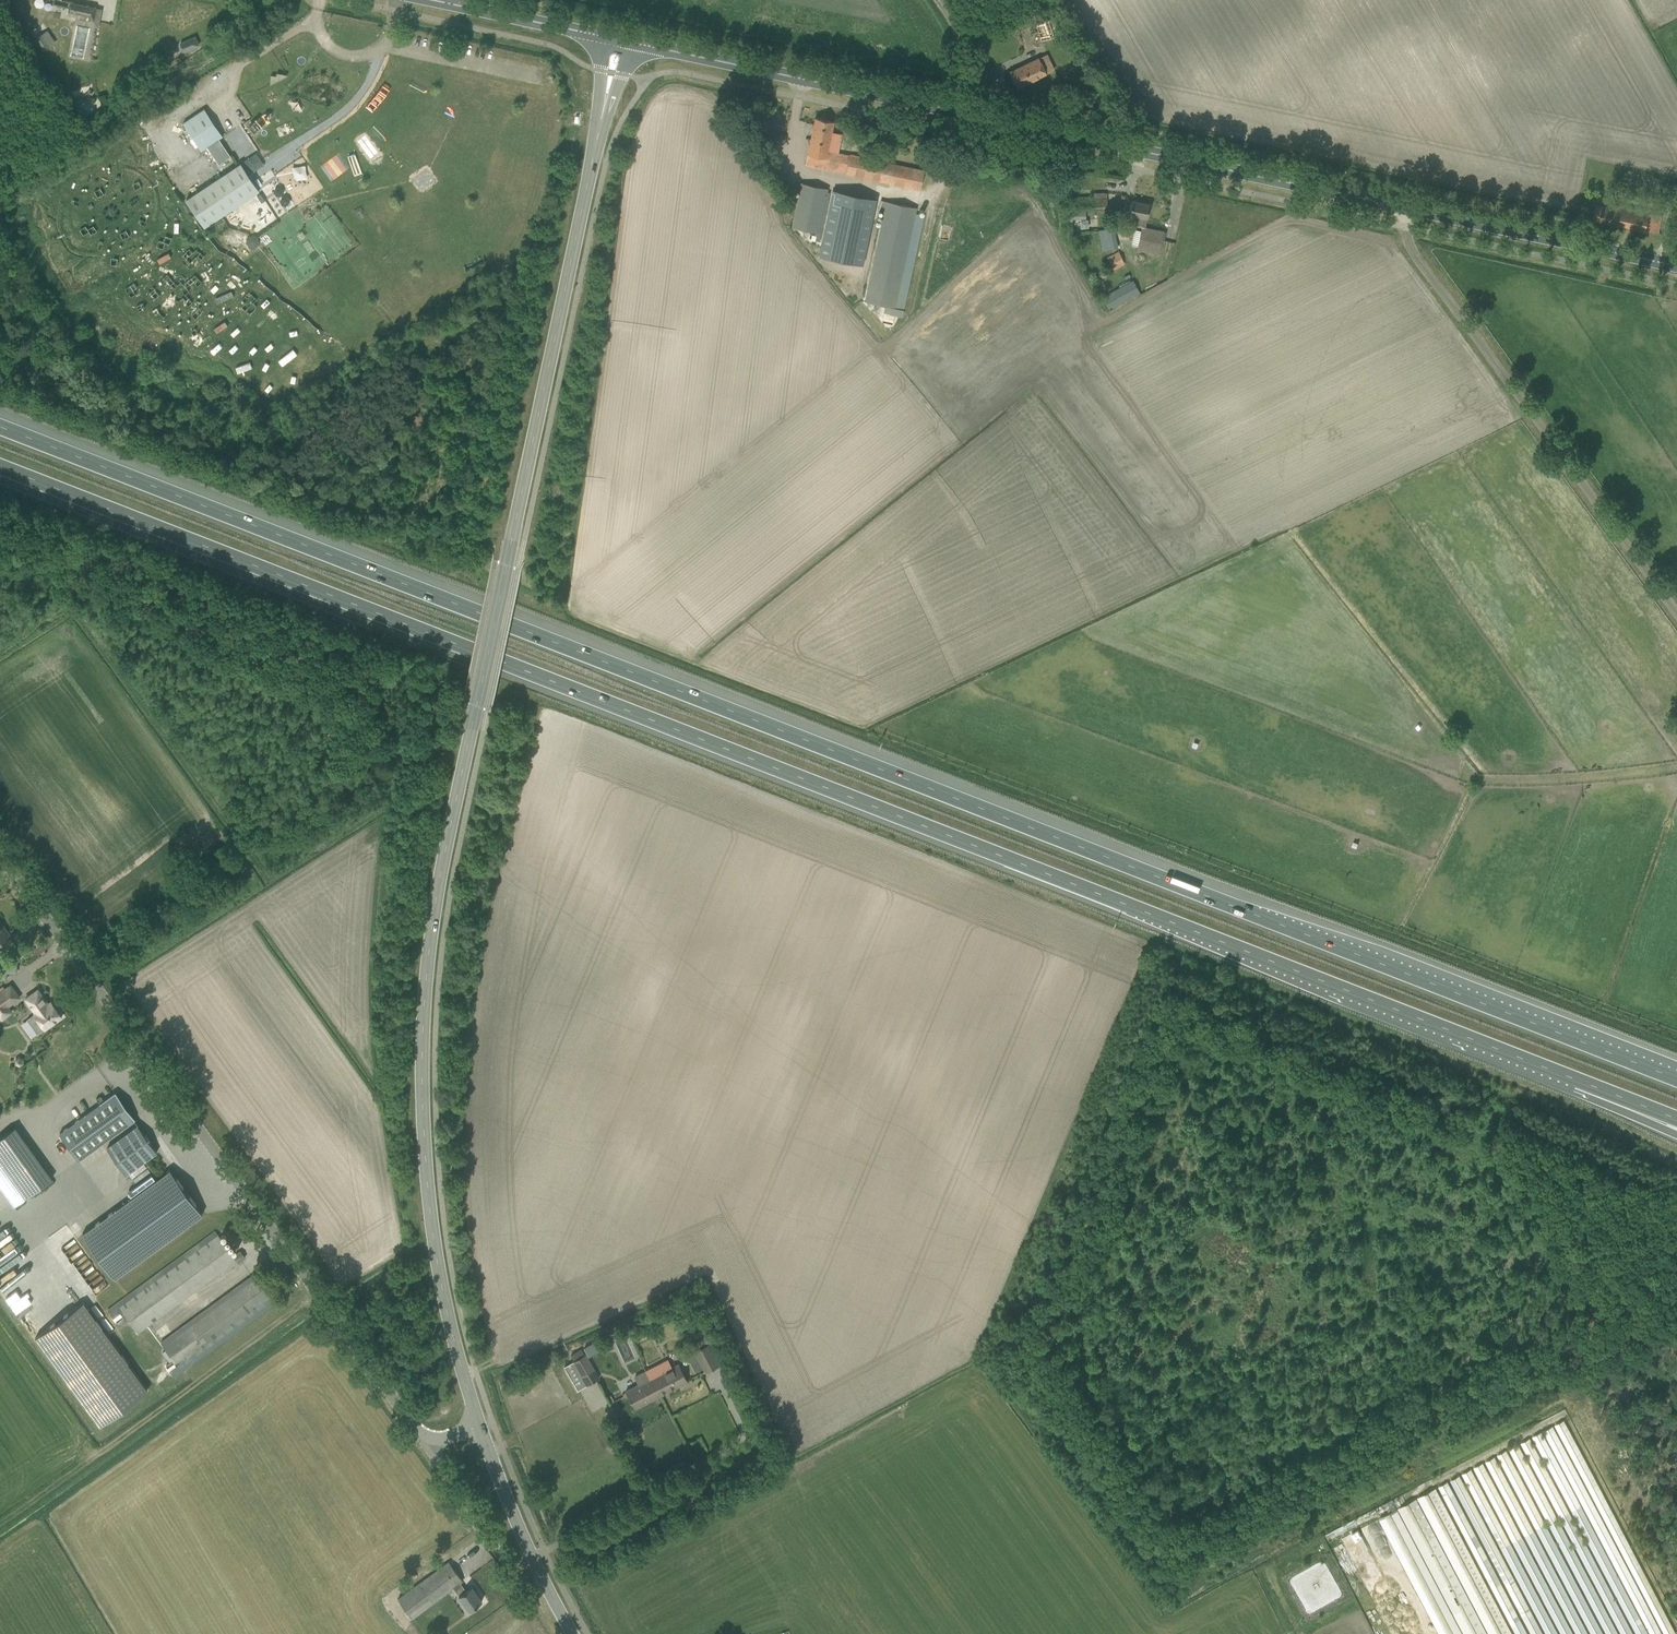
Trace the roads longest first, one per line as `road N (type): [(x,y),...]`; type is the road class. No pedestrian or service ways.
road 1 (motorway): [(1676,1079),(0,420)]
road 2 (motorway): [(0,468),(1574,1080)]
road 3 (secondary): [(478,1424),(451,1318),(429,1173),(424,1059),(430,984),(477,705),(607,105)]
road 4 (secondary): [(1676,266),(626,41)]
road 5 (unclassified): [(478,1424),(441,1440),(417,1435),(0,853)]
road 6 (secondary): [(569,1633),(478,1424)]
road 7 (tertiary): [(607,37),(436,0)]
road 8 (track): [(956,115),(963,58),(959,34),(935,0)]

